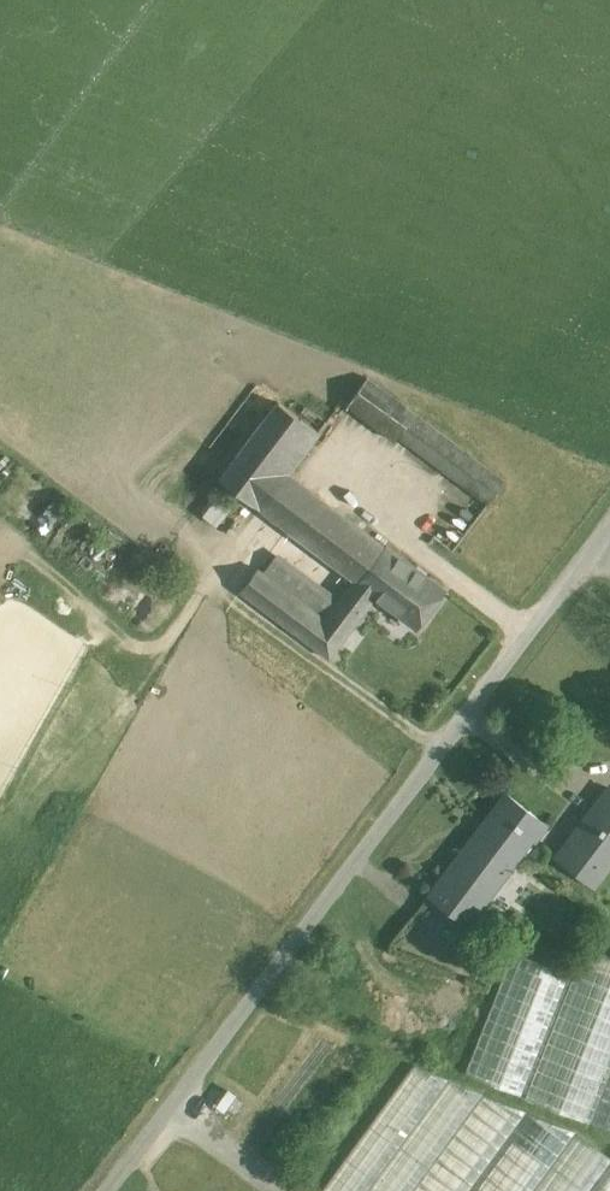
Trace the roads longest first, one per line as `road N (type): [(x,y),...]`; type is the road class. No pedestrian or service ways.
road 1 (residential): [(112,1190),(609,528)]
road 2 (track): [(443,747),(209,577)]

